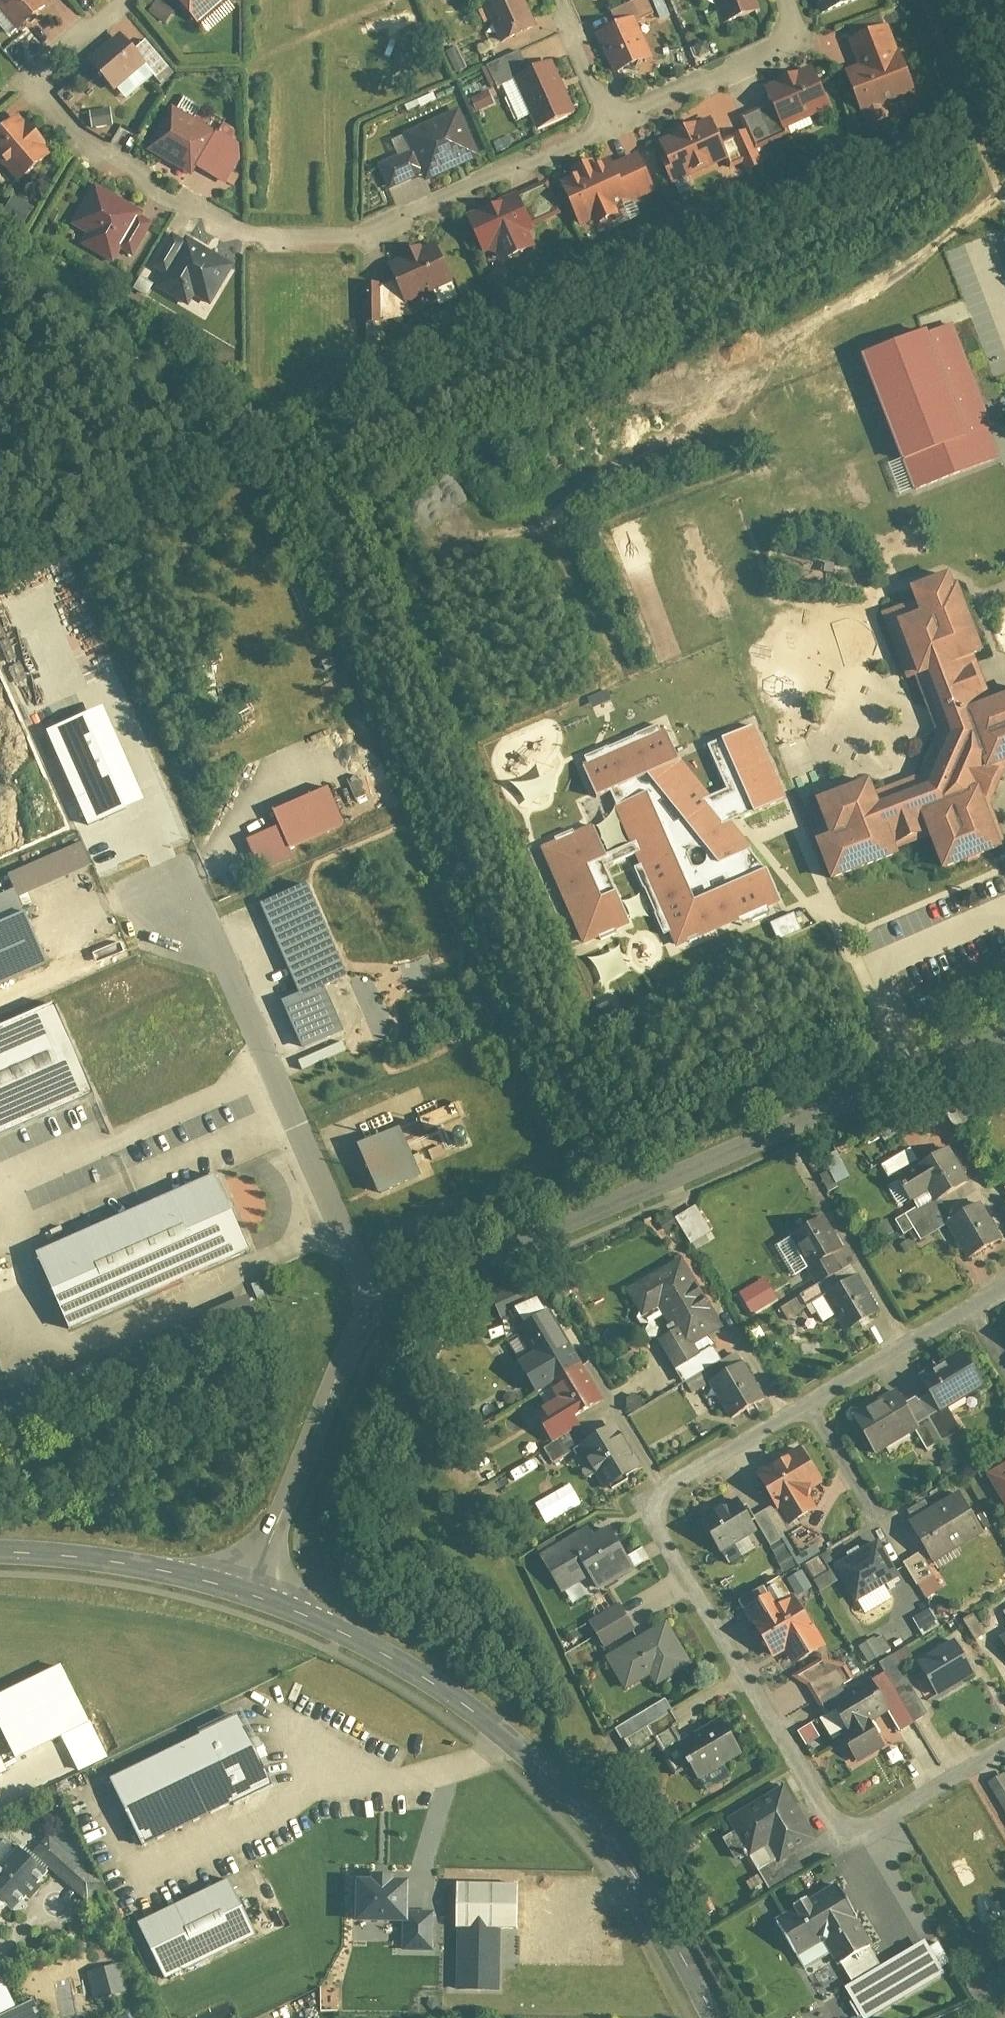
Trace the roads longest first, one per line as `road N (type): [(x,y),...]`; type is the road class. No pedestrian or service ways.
road 1 (residential): [(1004,1748),(871,1830),(844,1831),(657,1525),(656,1505),(663,1488),(1004,1288)]
road 2 (residential): [(612,125),(350,237),(261,237),(161,199),(41,97),(32,80),(48,60),(125,0)]
road 3 (residential): [(375,1306),(1004,1011)]
road 4 (tertiary): [(714,2017),(642,1884),(565,1791),(503,1735),(371,1648),(249,1594)]
road 5 (residential): [(168,912),(222,970),(375,1306)]
road 6 (residential): [(249,1594),(375,1306)]
road 7 (tertiary): [(249,1594),(116,1565),(0,1553)]
road 8 (track): [(335,237),(337,0)]
road 9 (residential): [(783,0),(787,37),(770,56),(612,125)]
road 10 (residential): [(557,0),(612,125)]

